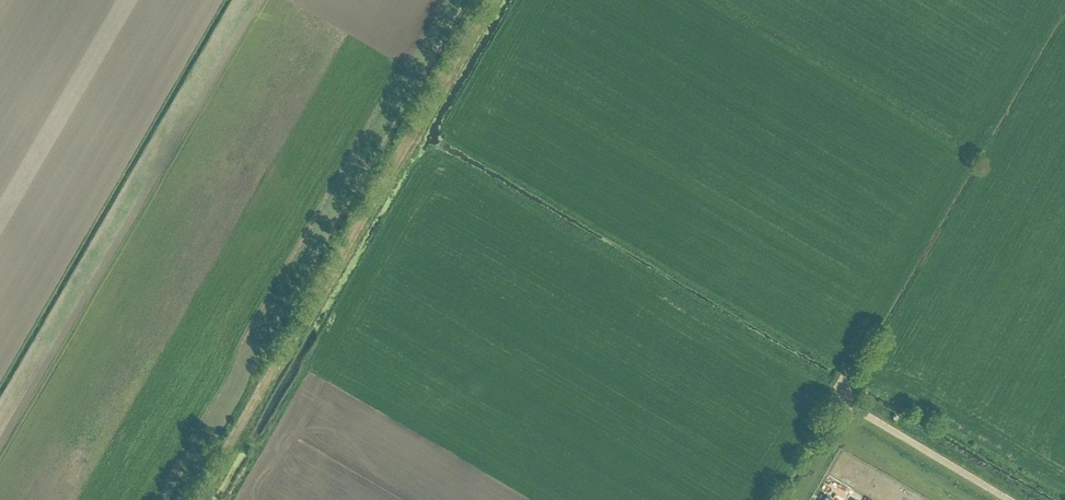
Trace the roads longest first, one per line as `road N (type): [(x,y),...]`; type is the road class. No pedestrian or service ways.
road 1 (track): [(487,0),(197,499)]

